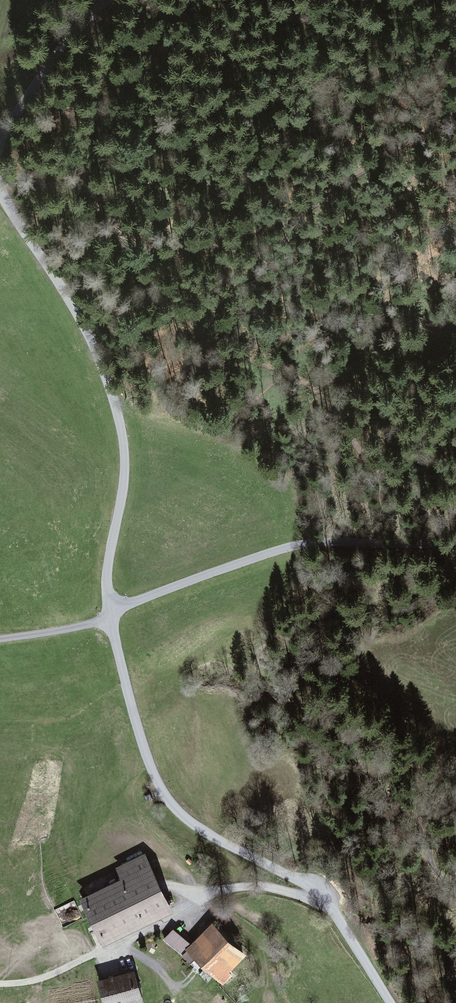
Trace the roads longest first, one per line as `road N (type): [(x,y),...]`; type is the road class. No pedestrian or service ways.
road 1 (track): [(85,18),(79,156),(123,240),(198,328),(219,343),(284,357),(389,478),(427,511),(455,522)]
road 2 (unclassified): [(0,185),(91,342),(121,427),(125,469),(106,582),(111,617)]
road 3 (unclassified): [(455,545),(291,545),(125,603),(111,617)]
road 4 (track): [(248,885),(198,895),(43,977),(0,984)]
road 5 (unclassified): [(111,617),(165,797),(219,840)]
road 6 (unclassified): [(391,1002),(322,898),(219,840)]
road 7 (unclassified): [(104,0),(0,140)]

